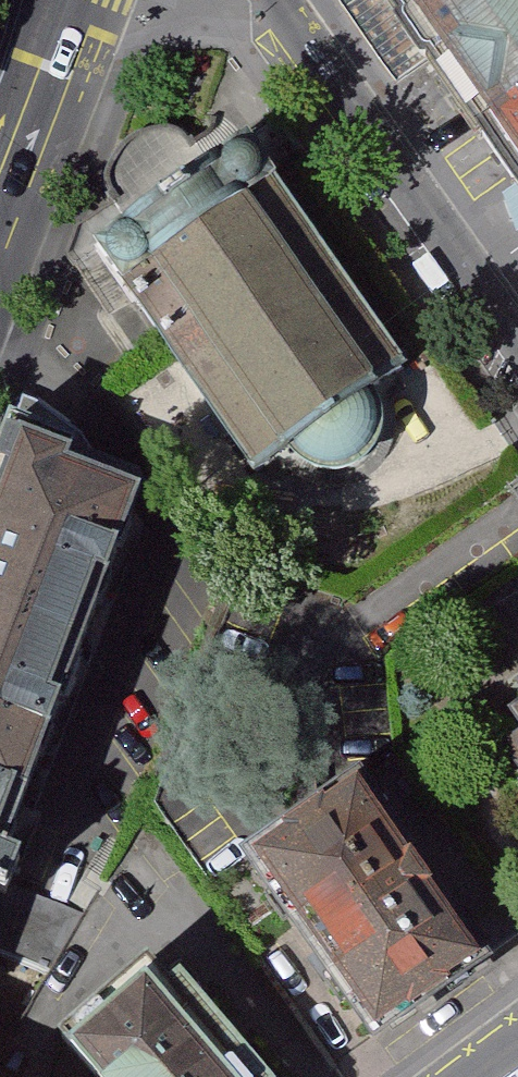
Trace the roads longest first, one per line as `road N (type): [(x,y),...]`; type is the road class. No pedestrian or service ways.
road 1 (residential): [(282,0),(517,337)]
road 2 (tertiary): [(57,0),(0,152)]

